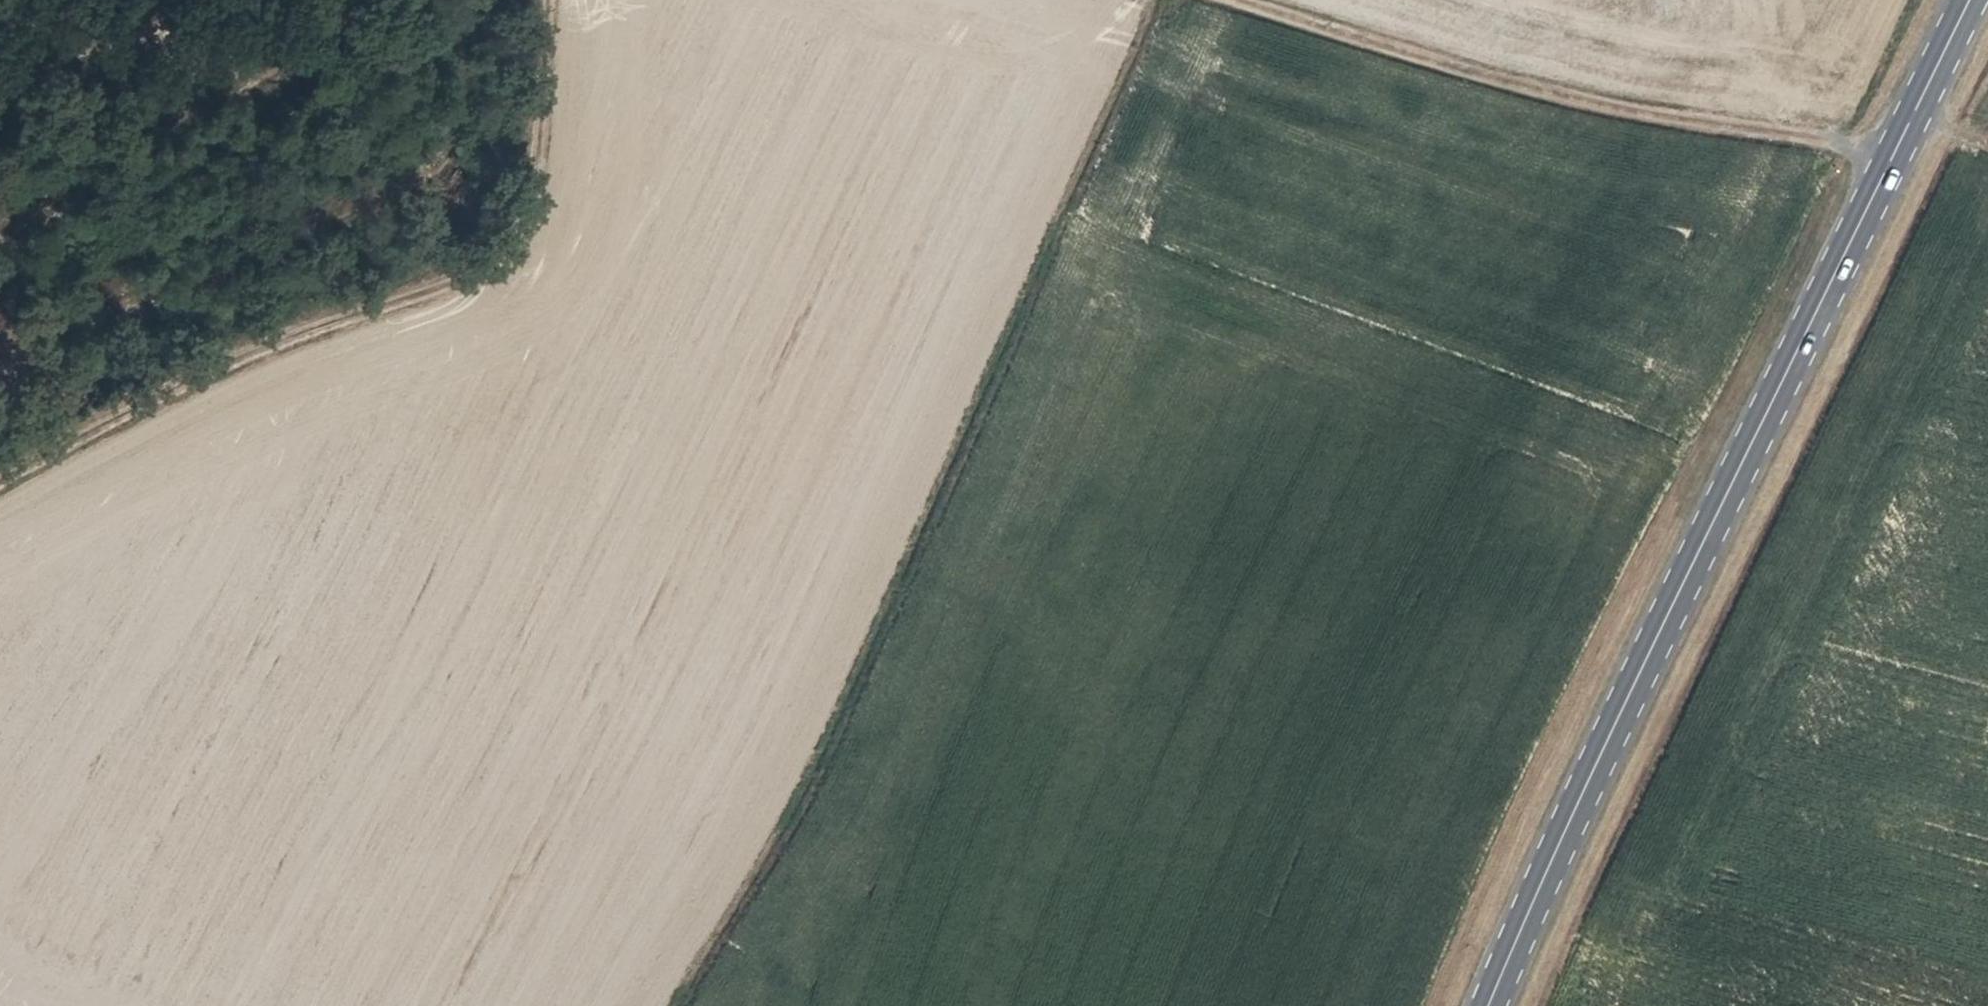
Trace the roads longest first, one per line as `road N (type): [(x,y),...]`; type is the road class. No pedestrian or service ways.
road 1 (primary): [(1972,0),(1494,1005)]
road 2 (track): [(0,487),(219,360),(534,252),(549,0)]
road 3 (track): [(1236,0),(1458,70),(1894,156)]

